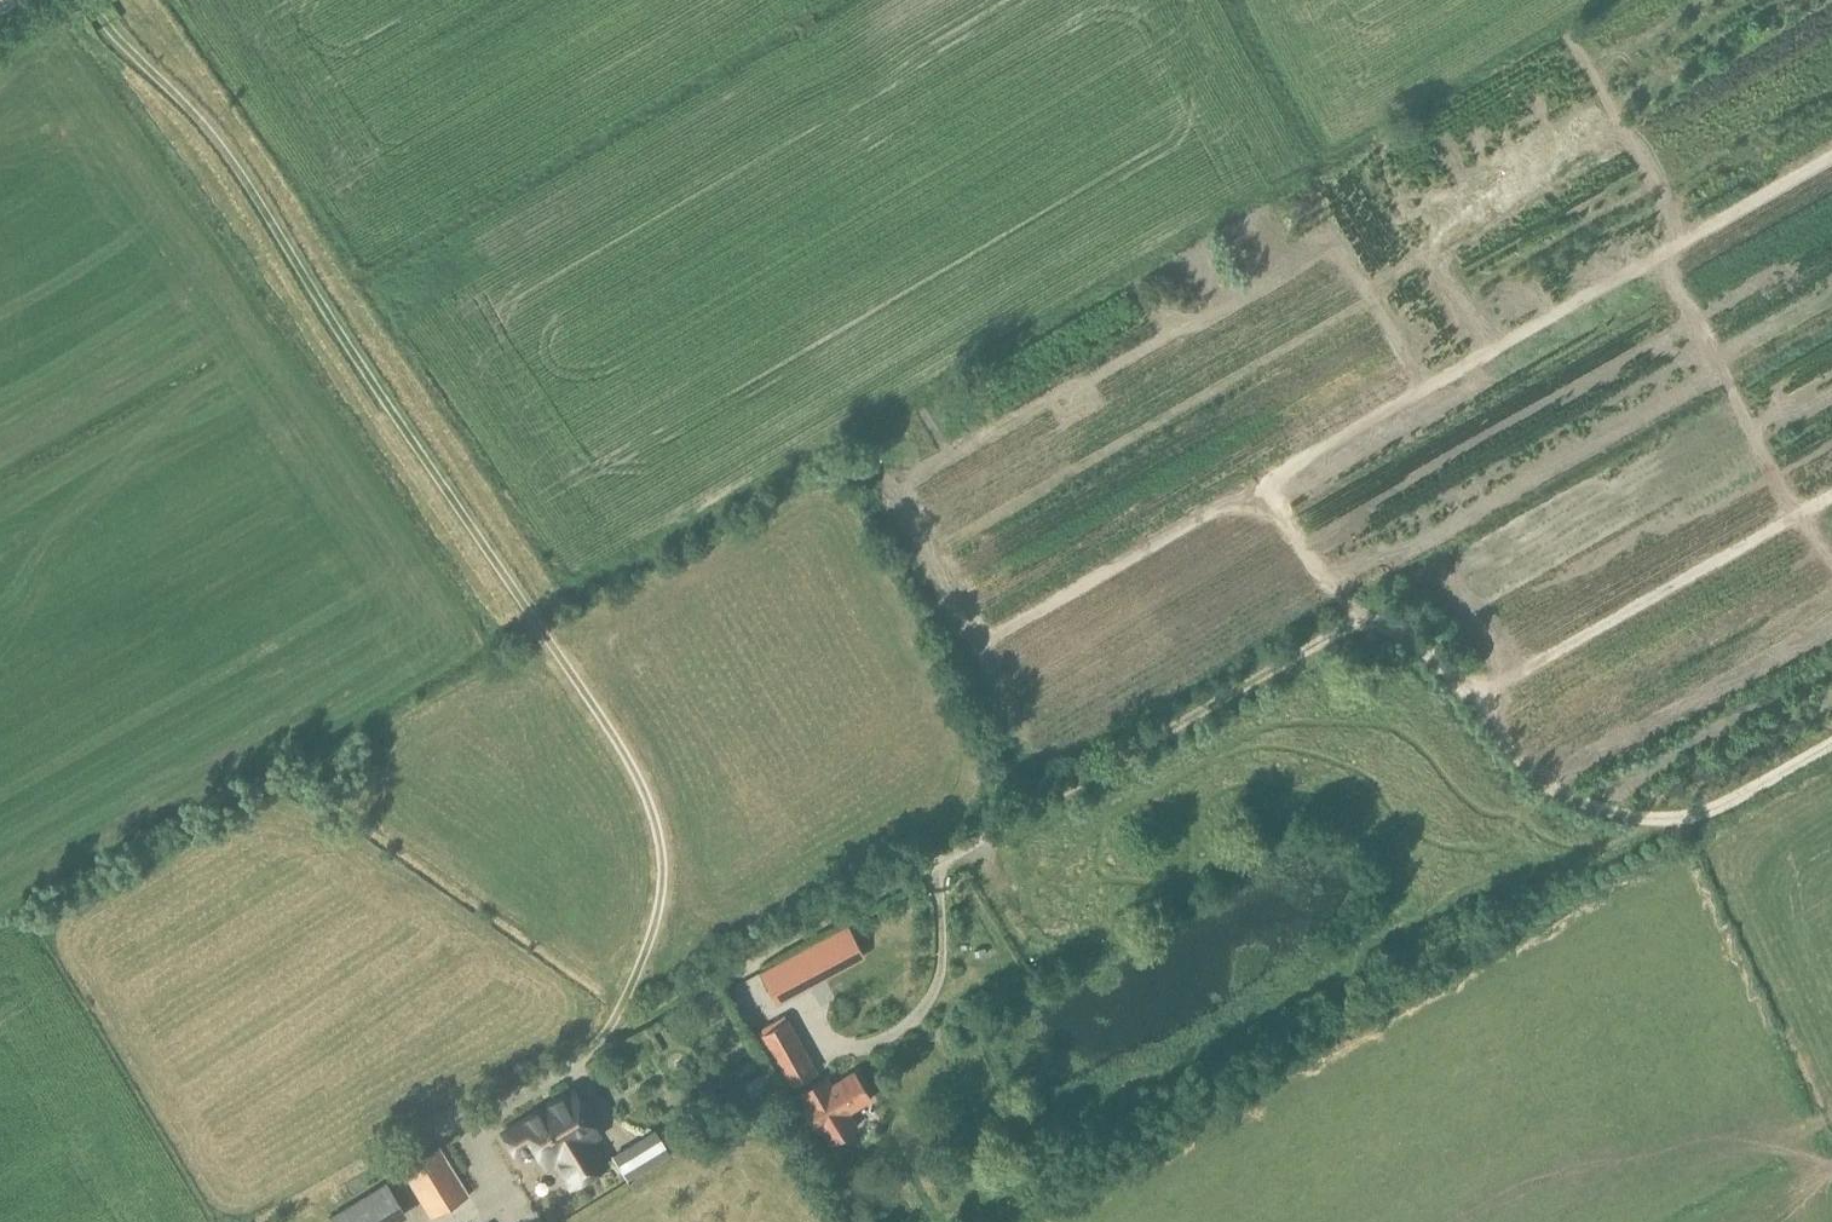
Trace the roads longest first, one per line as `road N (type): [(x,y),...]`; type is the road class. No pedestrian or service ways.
road 1 (track): [(506,1199),(481,1129),(604,1051),(654,939),(669,865),(648,796),(596,703),(443,486),(221,136),(138,62),(95,0)]
road 2 (track): [(604,1051),(1030,814),(1317,643),(1372,629),(1419,641),(1532,774),(1593,809),(1671,823),(1751,794),(1831,748)]

